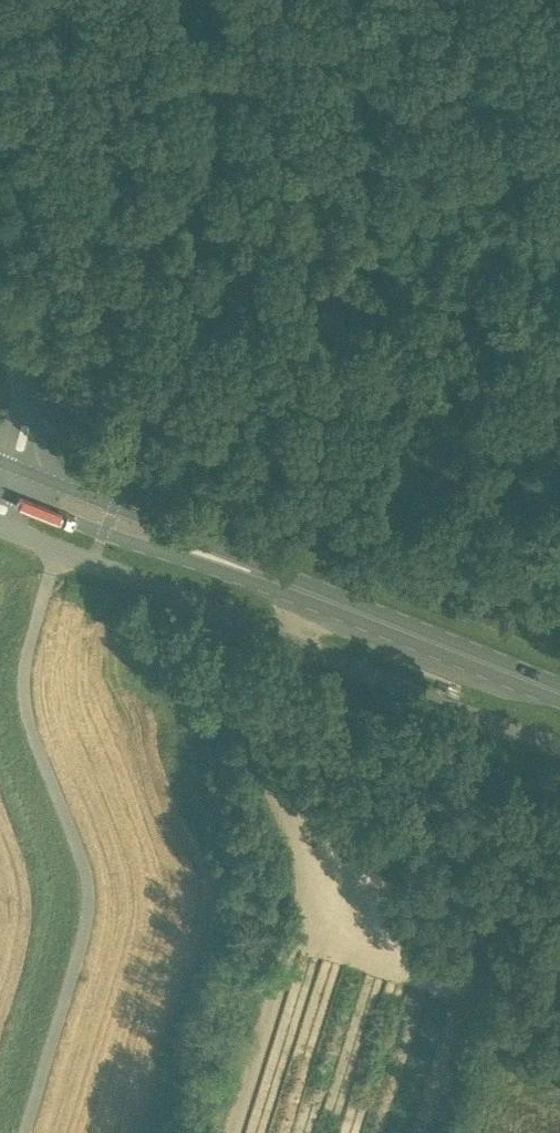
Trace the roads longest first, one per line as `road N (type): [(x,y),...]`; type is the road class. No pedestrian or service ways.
road 1 (track): [(57,550),(24,699),(79,852),(87,916),(26,1132)]
road 2 (unclassified): [(559,751),(0,527)]
road 3 (primary): [(559,693),(11,481)]
road 4 (tertiary): [(11,481),(27,419),(17,365),(0,340)]

